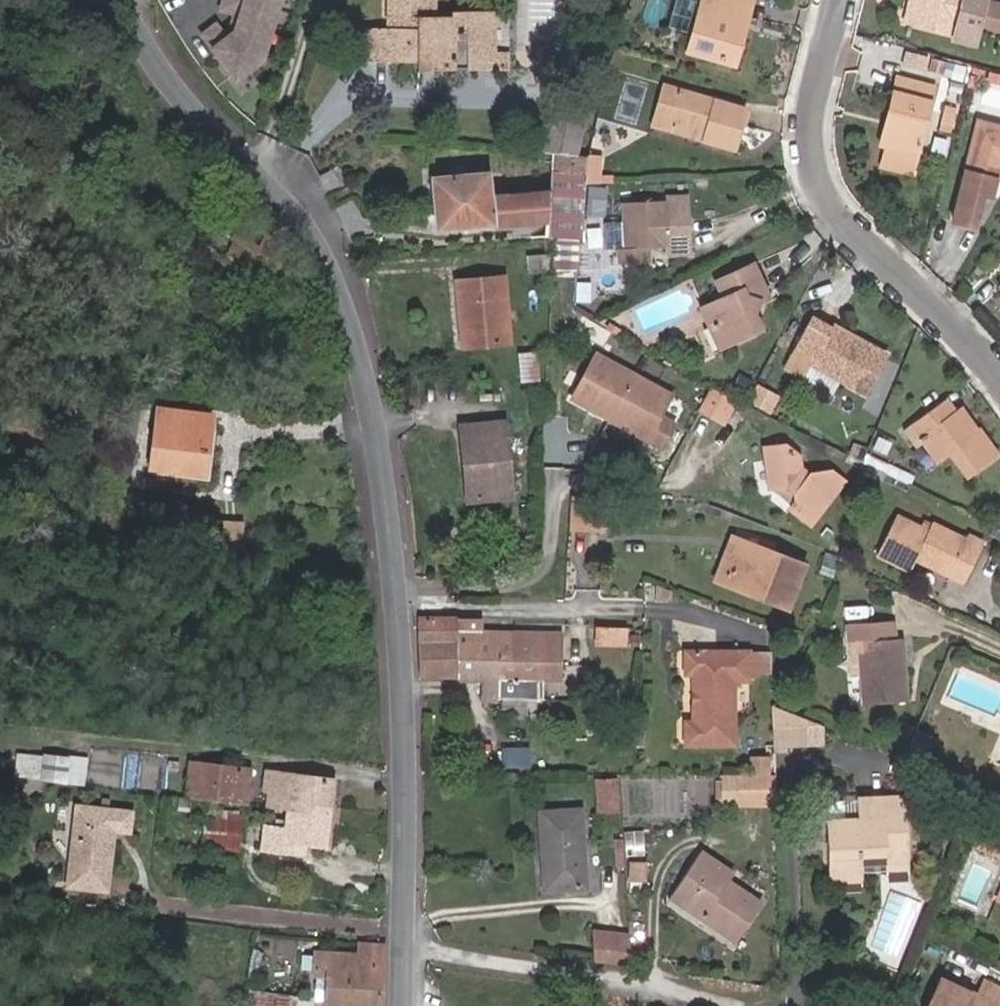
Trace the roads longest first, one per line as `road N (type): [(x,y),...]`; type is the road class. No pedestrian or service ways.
road 1 (residential): [(120,0),(159,67),(304,227),(357,351),(379,457),(398,630),(406,802),(402,1005)]
road 2 (residential): [(838,0),(809,121),(817,182),(850,230),(999,377)]

